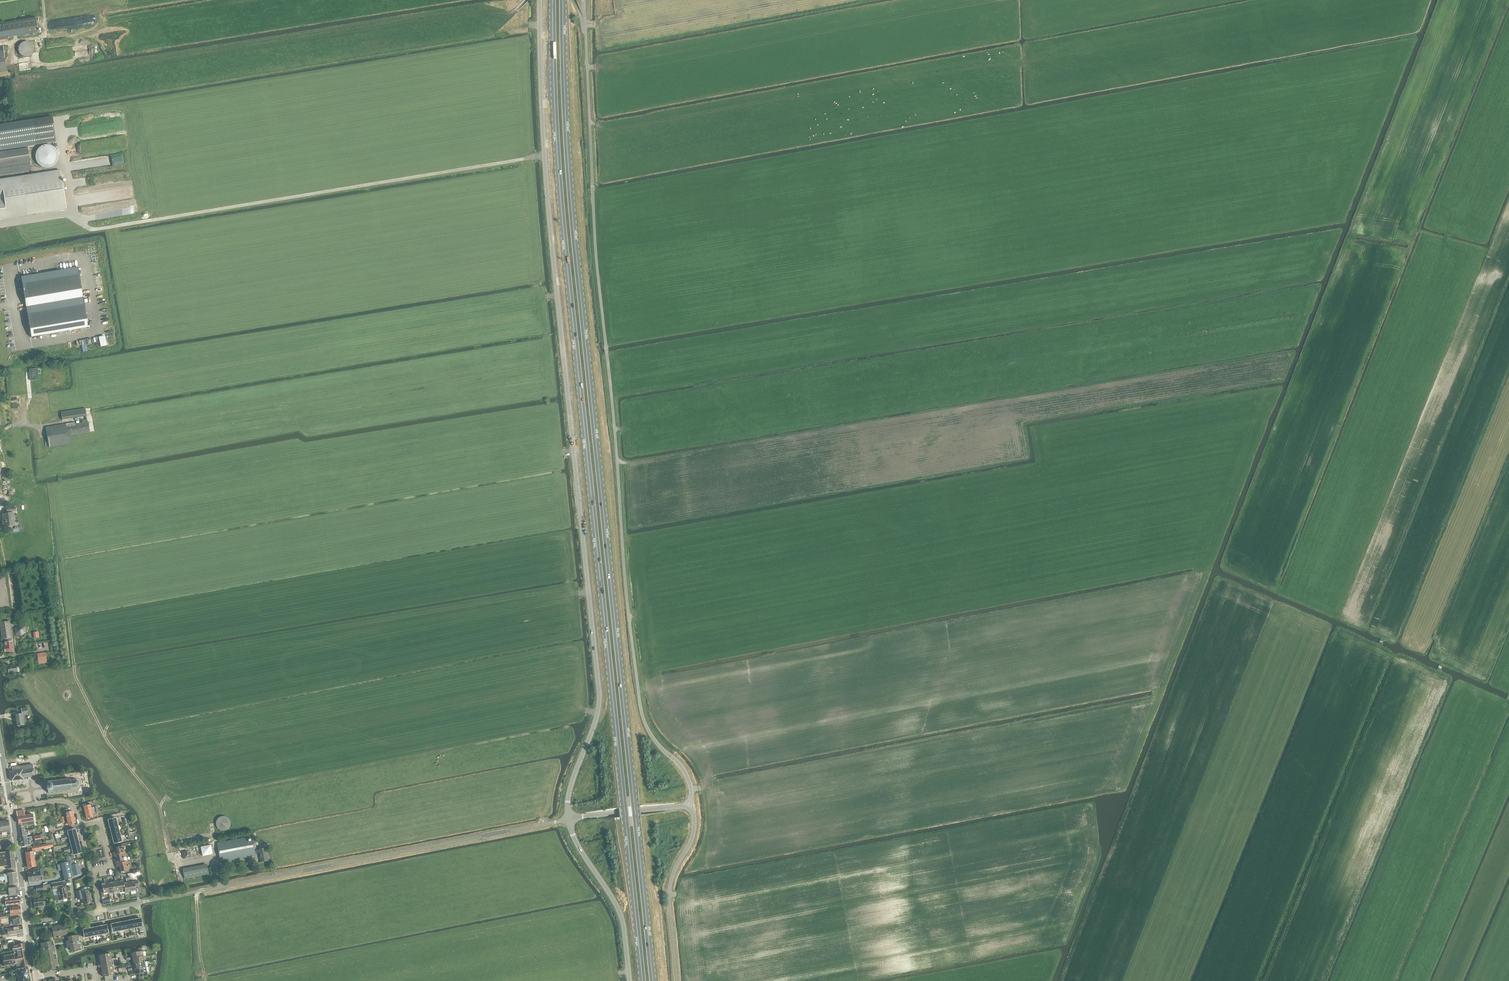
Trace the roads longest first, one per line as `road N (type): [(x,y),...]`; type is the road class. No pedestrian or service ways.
road 1 (primary): [(553,0),(563,225),(642,980)]
road 2 (primary): [(652,980),(573,224),(563,0)]
road 3 (unclassified): [(568,820),(598,688),(545,172),(540,0)]
road 4 (track): [(671,757),(642,713),(630,630),(594,231),(583,0)]
road 5 (track): [(544,154),(93,229),(74,212)]
road 6 (unclassified): [(142,902),(568,820)]
road 7 (track): [(164,826),(159,805),(104,736),(75,675),(63,559)]
road 8 (unclassified): [(677,980),(669,898),(694,827),(687,807)]
road 9 (unclassified): [(629,980),(621,918),(568,820)]
road 10 (residential): [(81,825),(101,821),(112,867),(94,871),(101,911)]

